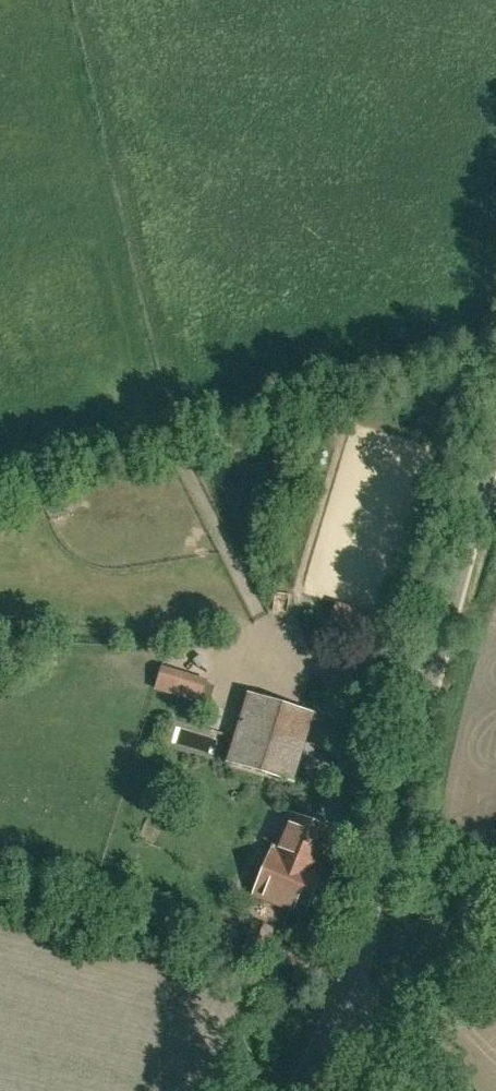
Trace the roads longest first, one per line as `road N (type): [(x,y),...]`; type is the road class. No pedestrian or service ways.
road 1 (unclassified): [(495,481),(338,1010),(299,1090)]
road 2 (track): [(495,943),(411,990),(338,1010)]

